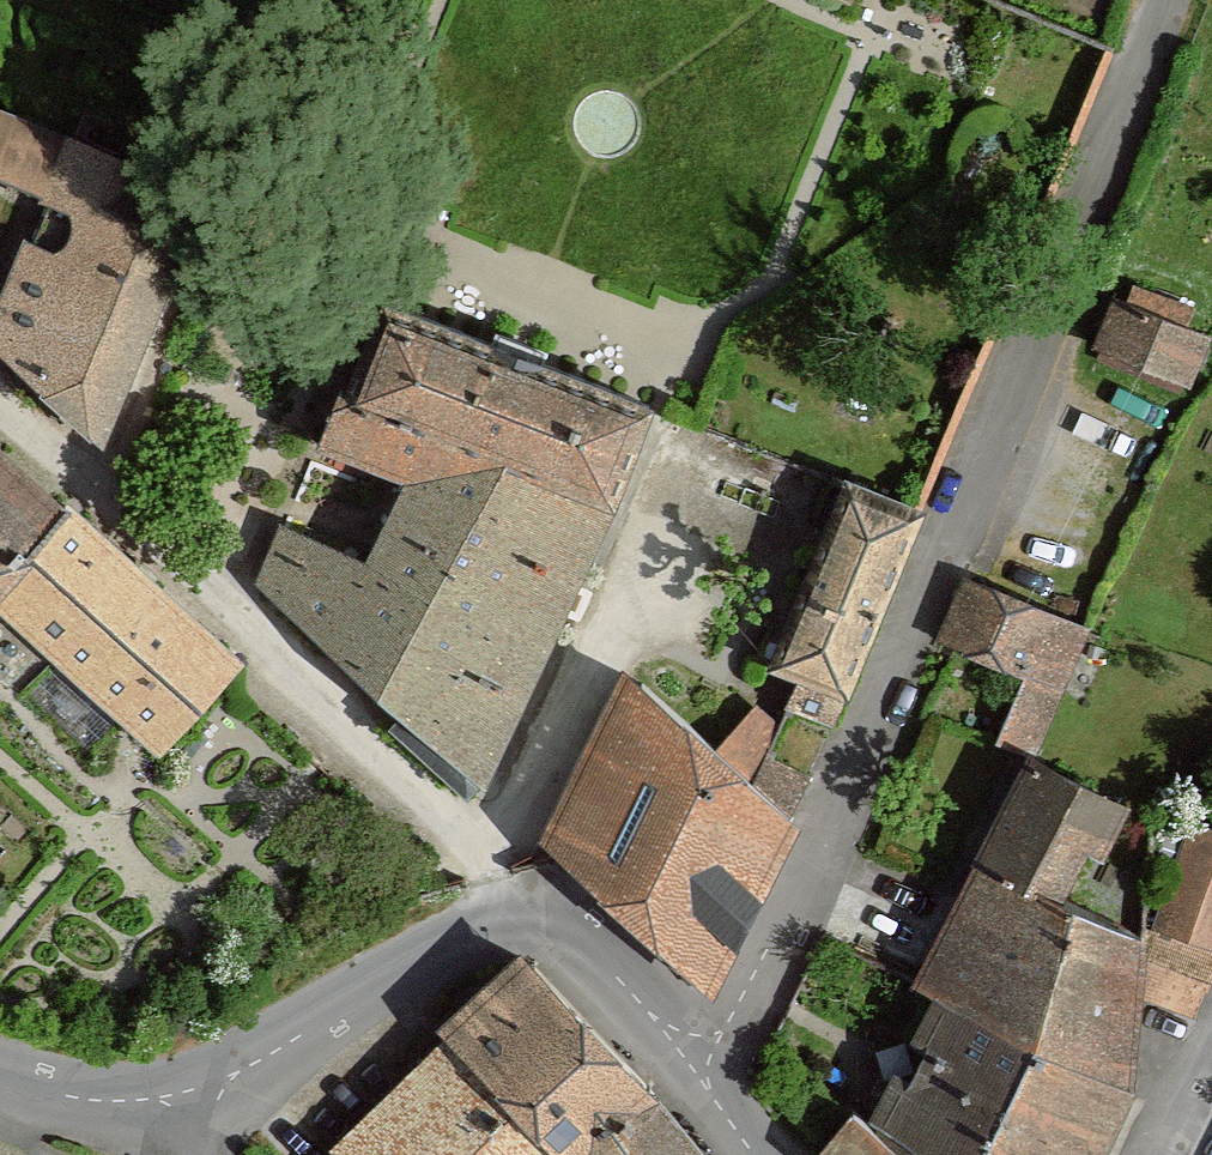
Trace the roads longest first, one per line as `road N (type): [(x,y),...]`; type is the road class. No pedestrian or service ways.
road 1 (residential): [(1160,0),(825,833),(696,1071)]
road 2 (unclassified): [(696,1071),(543,903),(523,904),(199,1088)]
road 3 (unclassified): [(199,1088),(141,1103),(43,1089)]

